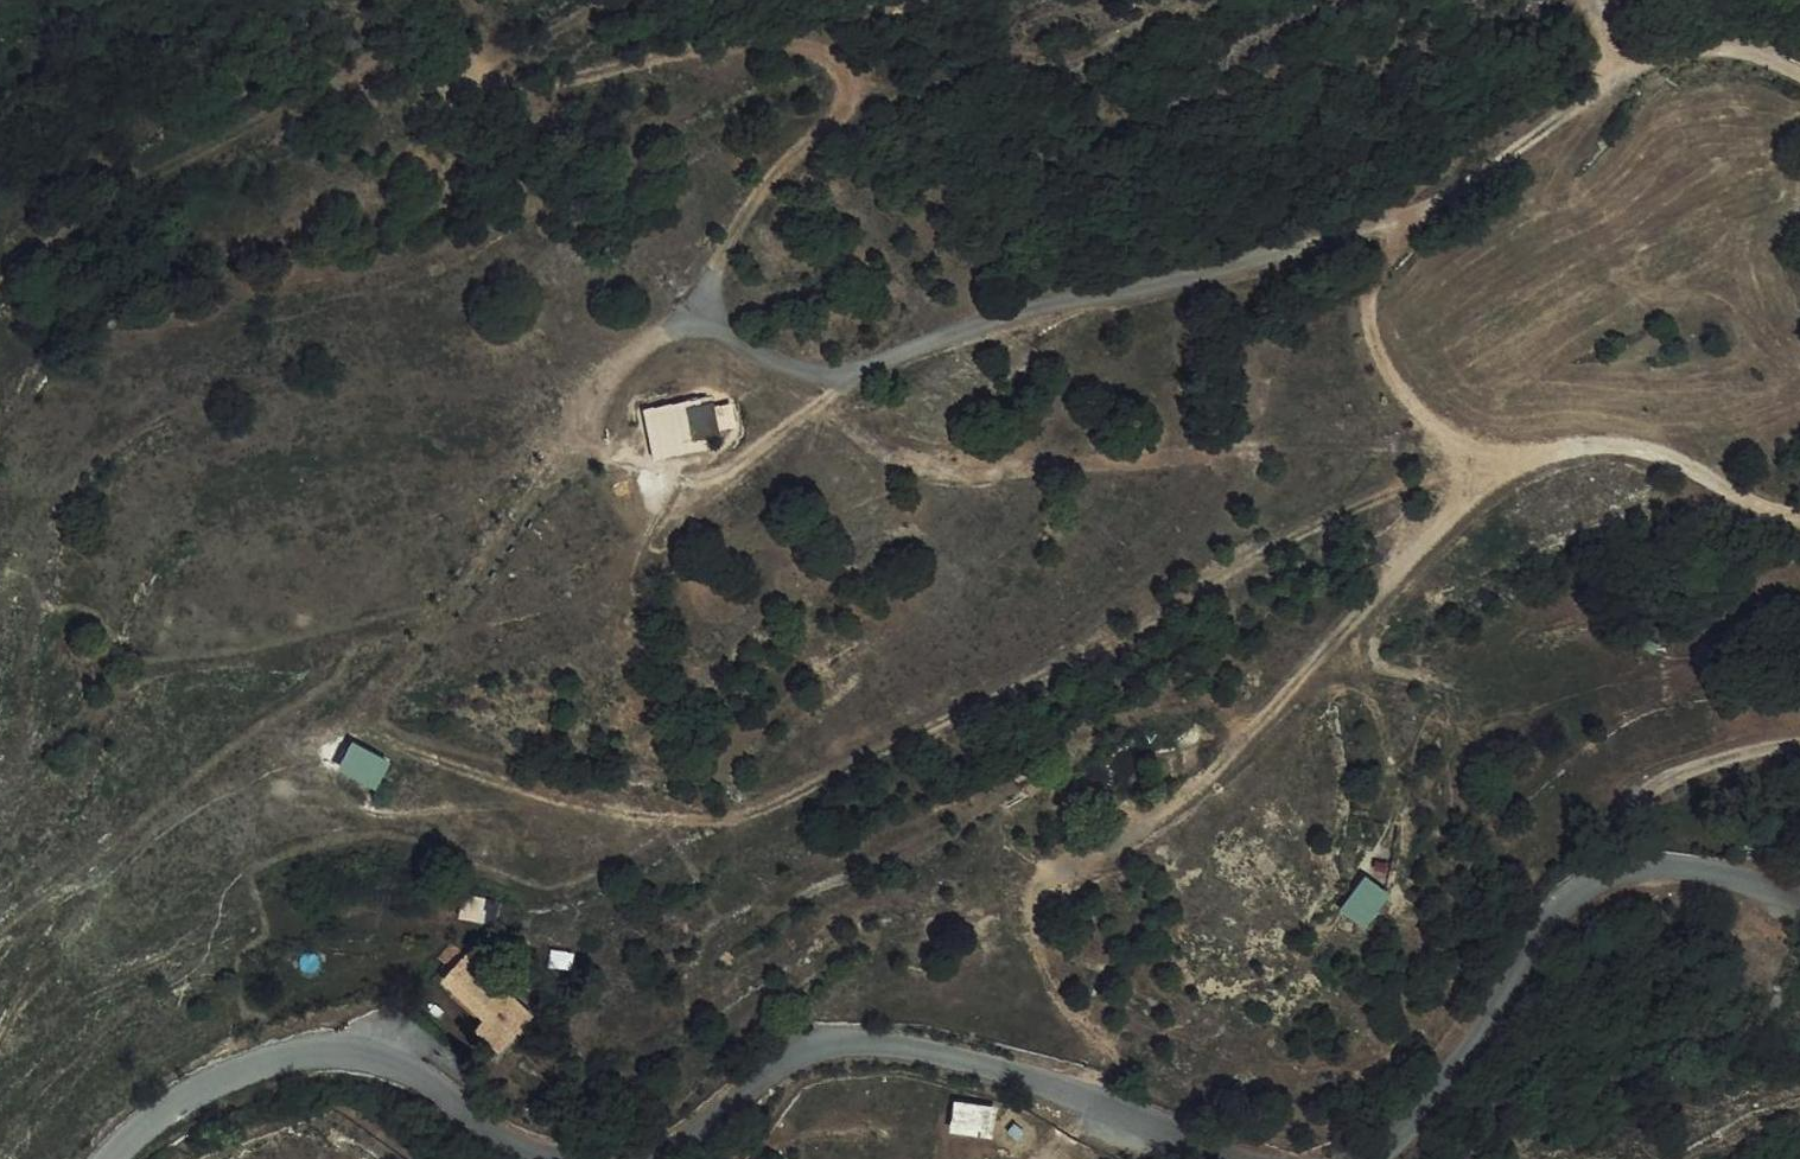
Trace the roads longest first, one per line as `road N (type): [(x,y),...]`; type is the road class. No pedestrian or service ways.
road 1 (track): [(0,287),(64,234),(201,149),(369,83),(472,63),(559,86),(672,51),(797,50),(830,63),(846,93),(830,126),(750,209),(686,318),(634,357),(386,694),(388,725),(422,755),(680,817),(799,791),(1311,534),(1464,472),(1546,455),(1650,451),(1799,514)]
road 2 (unclassified): [(1262,1158),(1018,1074),(859,1043),(817,1046),(780,1065),(703,1126),(674,1139),(598,1152),(478,1111),(380,1056),(343,1049),(164,1111),(116,1158)]
road 3 (track): [(1799,73),(1719,51),(1643,67),(1411,225),(882,365),(826,374),(686,318)]
road 4 (track): [(1411,225),(1371,279),(1372,348),(1422,408),(1504,464),(1204,783),(1060,874),(1032,916),(1095,1020),(1112,1064),(1110,1108)]
road 5 (unclassified): [(1799,898),(1655,865),(1610,873),(1580,889),(1529,950),(1472,1051),(1395,1144),(1368,1158)]

